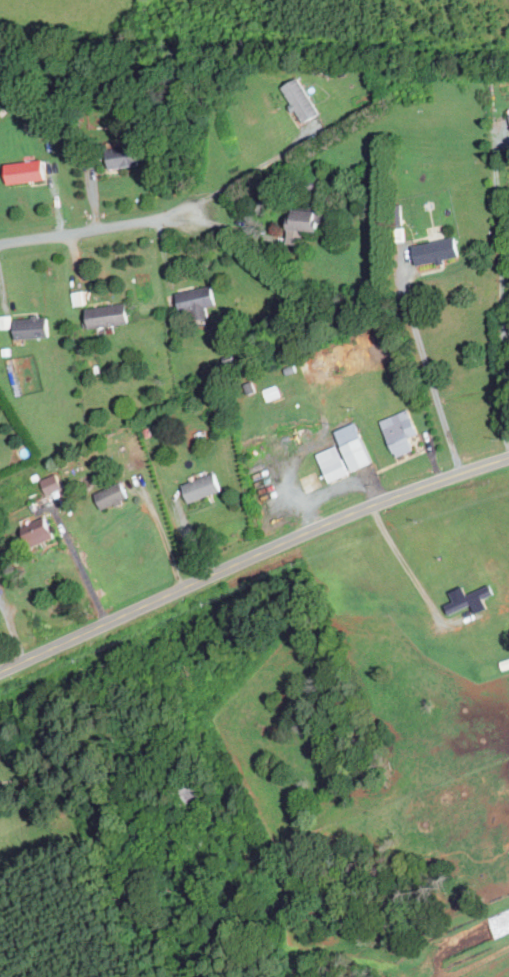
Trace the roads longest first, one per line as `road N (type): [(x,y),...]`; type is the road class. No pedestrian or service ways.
road 1 (tertiary): [(508,460),(371,506),(0,673)]
road 2 (residential): [(0,245),(187,216)]

